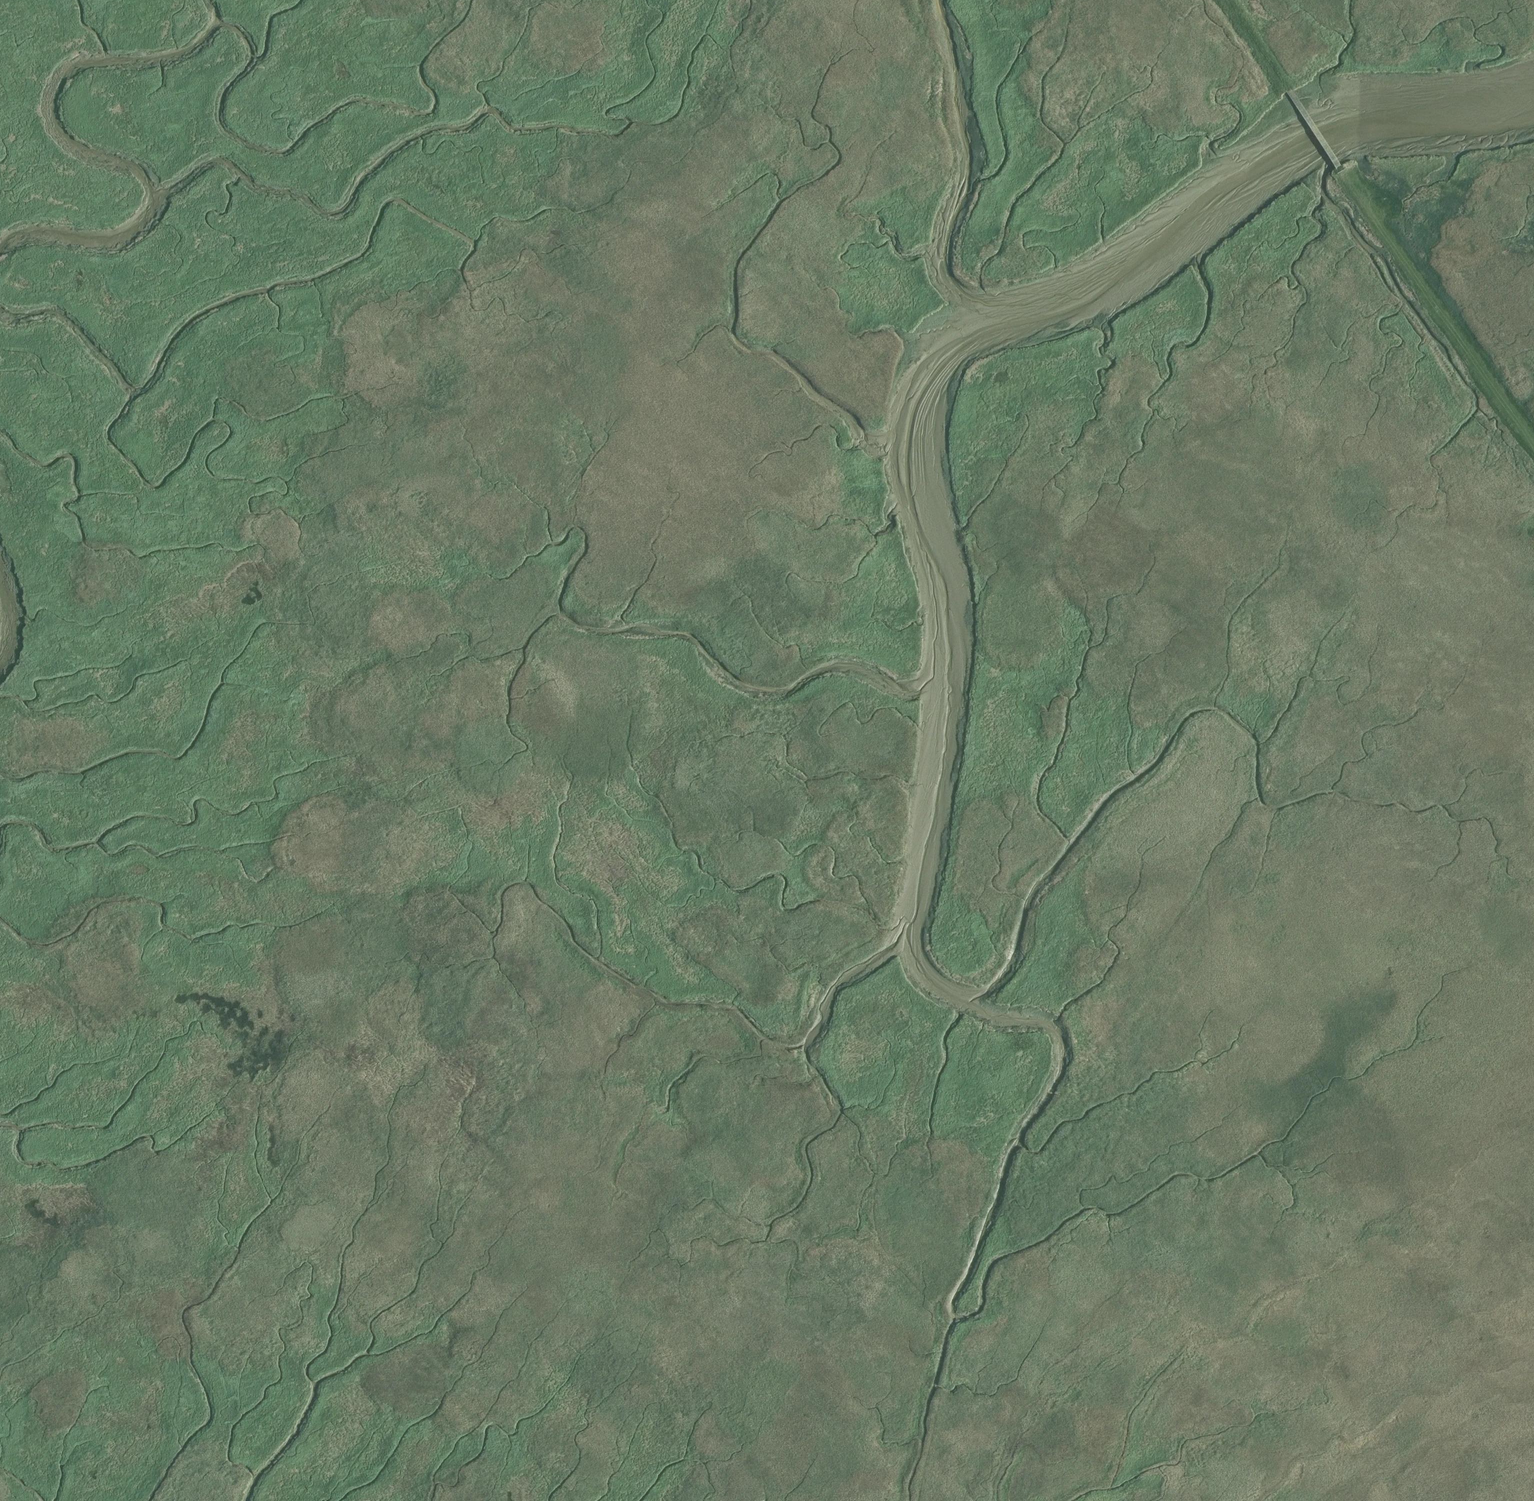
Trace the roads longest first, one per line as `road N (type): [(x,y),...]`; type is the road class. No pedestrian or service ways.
road 1 (track): [(1533,439),(1340,170),(1232,0)]

